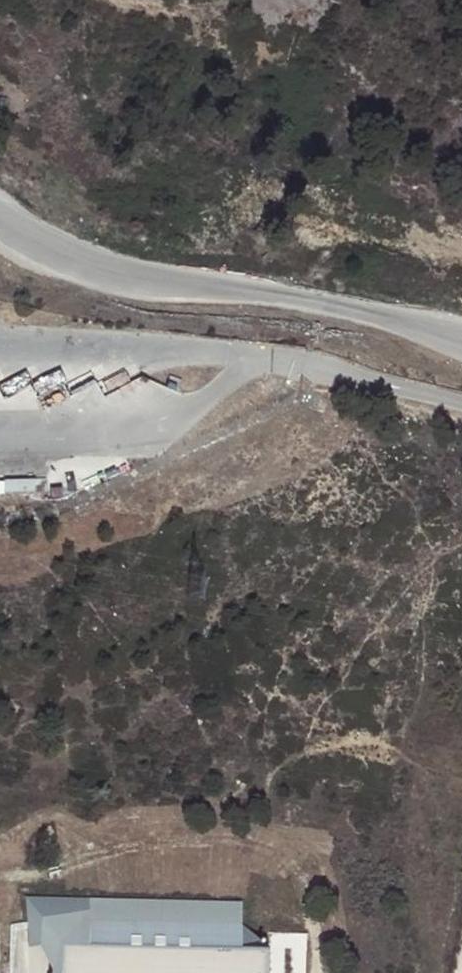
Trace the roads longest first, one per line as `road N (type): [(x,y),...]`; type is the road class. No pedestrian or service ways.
road 1 (unclassified): [(461,338),(335,304),(112,277),(0,225)]

